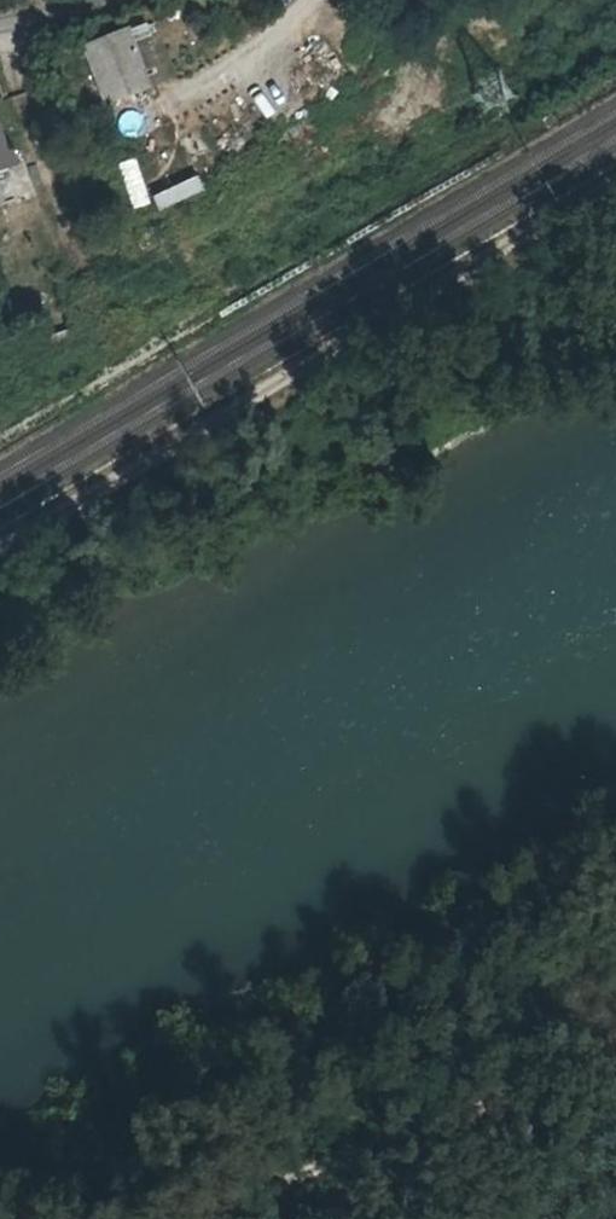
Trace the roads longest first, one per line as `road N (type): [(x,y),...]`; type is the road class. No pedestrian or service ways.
road 1 (track): [(0,542),(615,179)]
road 2 (track): [(228,1218),(311,1172),(543,1080),(615,1076)]

